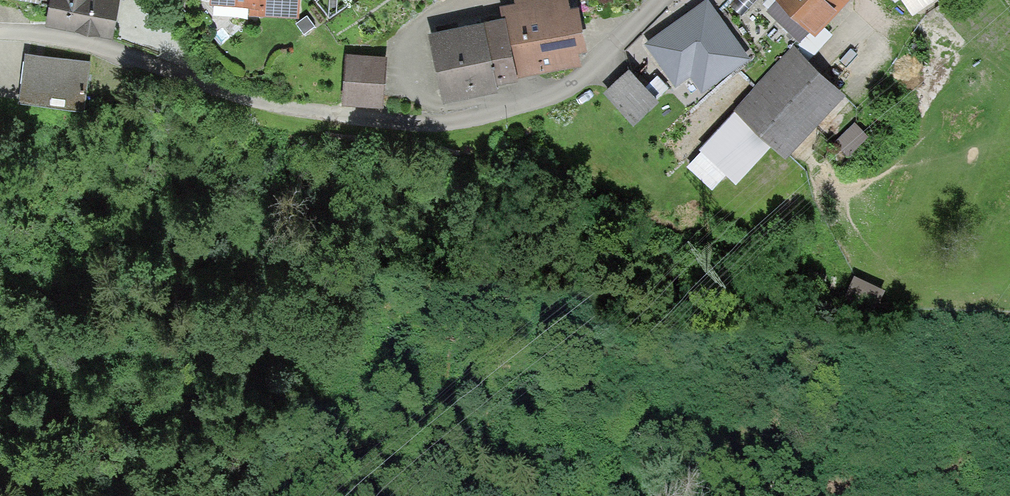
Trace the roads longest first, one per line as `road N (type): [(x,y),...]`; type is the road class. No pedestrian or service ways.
road 1 (residential): [(0,31),(160,54),(208,87),(263,103),(410,123),(472,118),(570,83),(658,0)]

